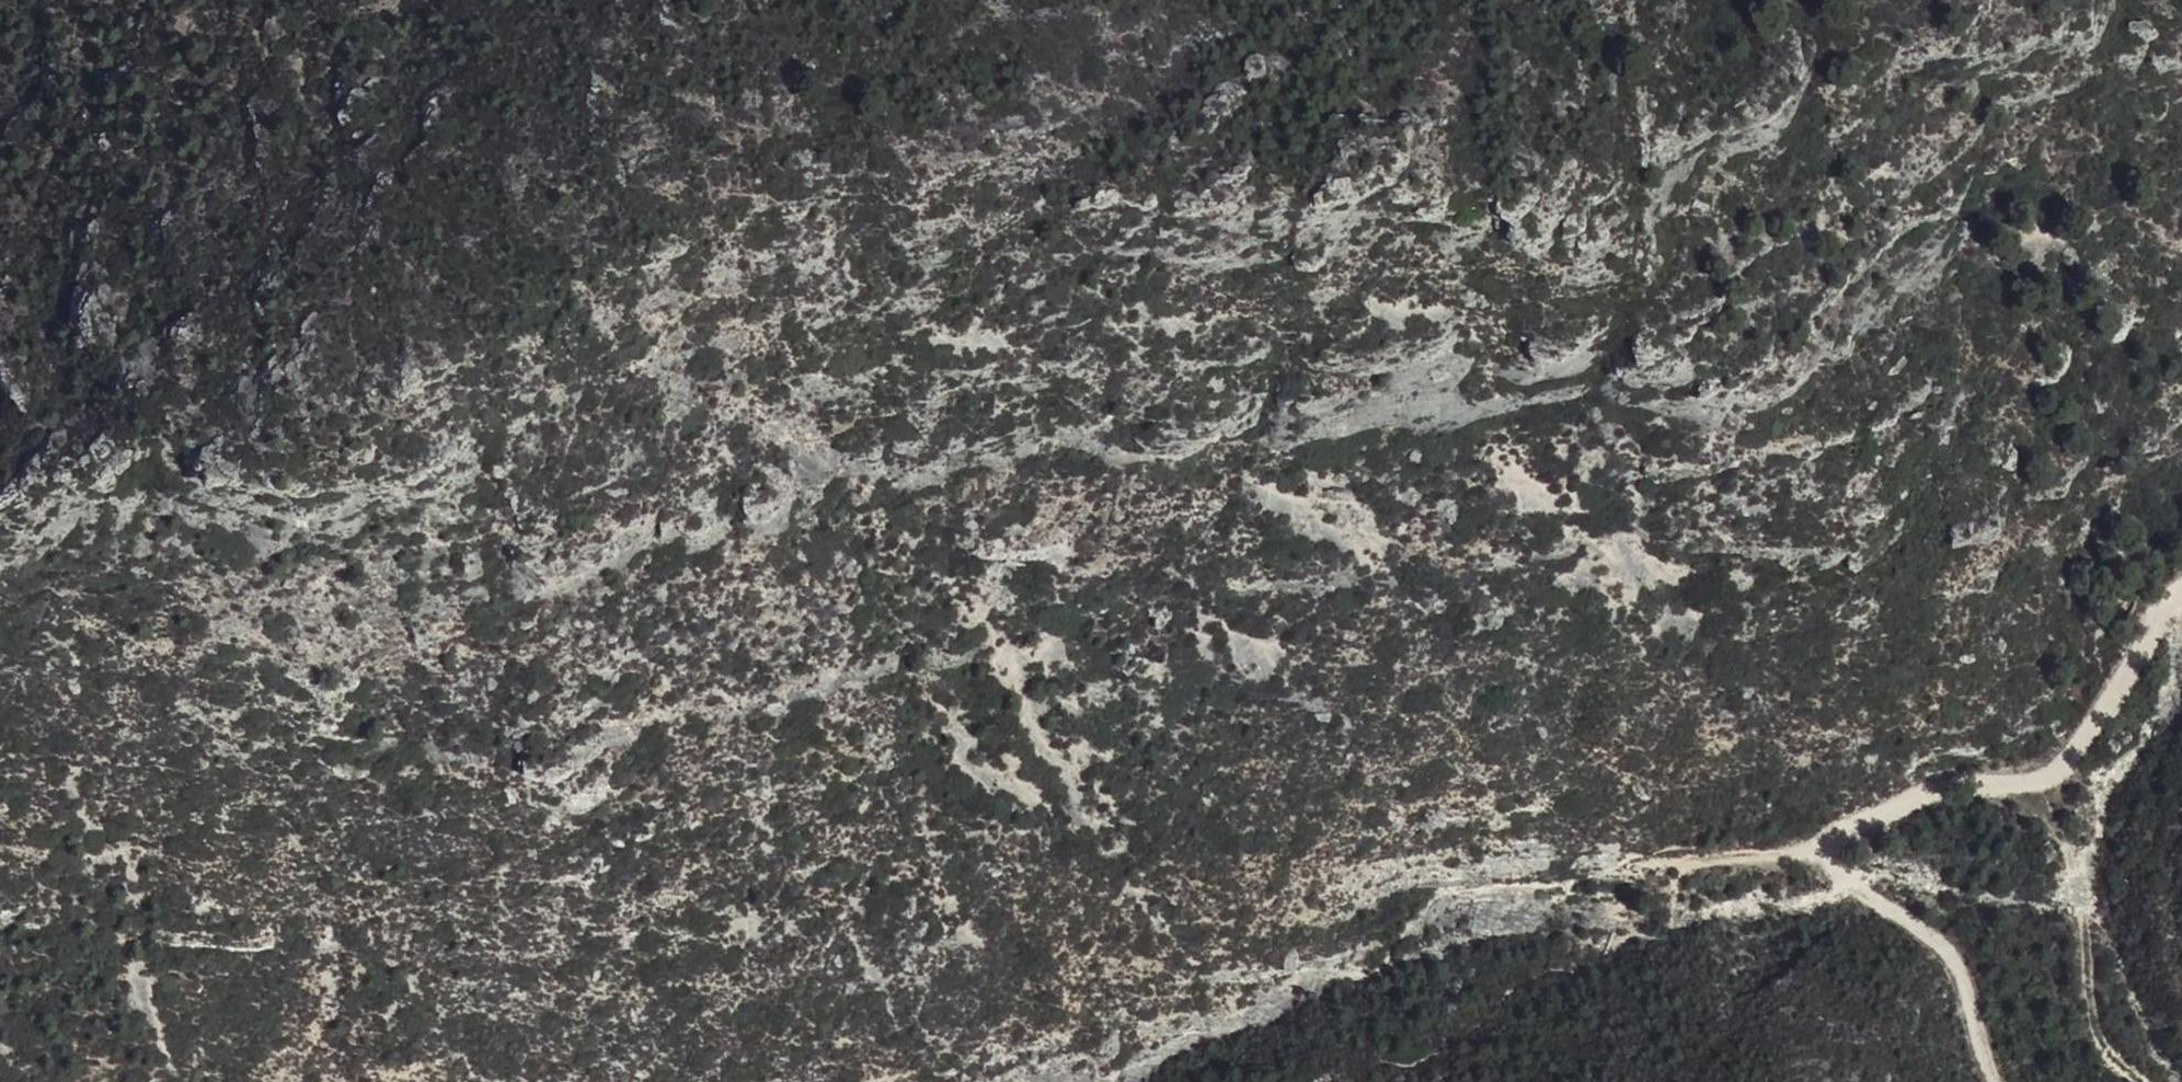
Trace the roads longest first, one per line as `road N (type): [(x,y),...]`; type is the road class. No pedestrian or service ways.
road 1 (track): [(2181,599),(2160,615),(2060,775),(1961,787),(1897,807),(1834,851)]
road 2 (track): [(2144,1081),(2094,1029),(2085,879),(2042,781)]
road 3 (track): [(1834,851),(1828,870),(1845,896),(1921,935),(1956,964),(1996,1081)]

